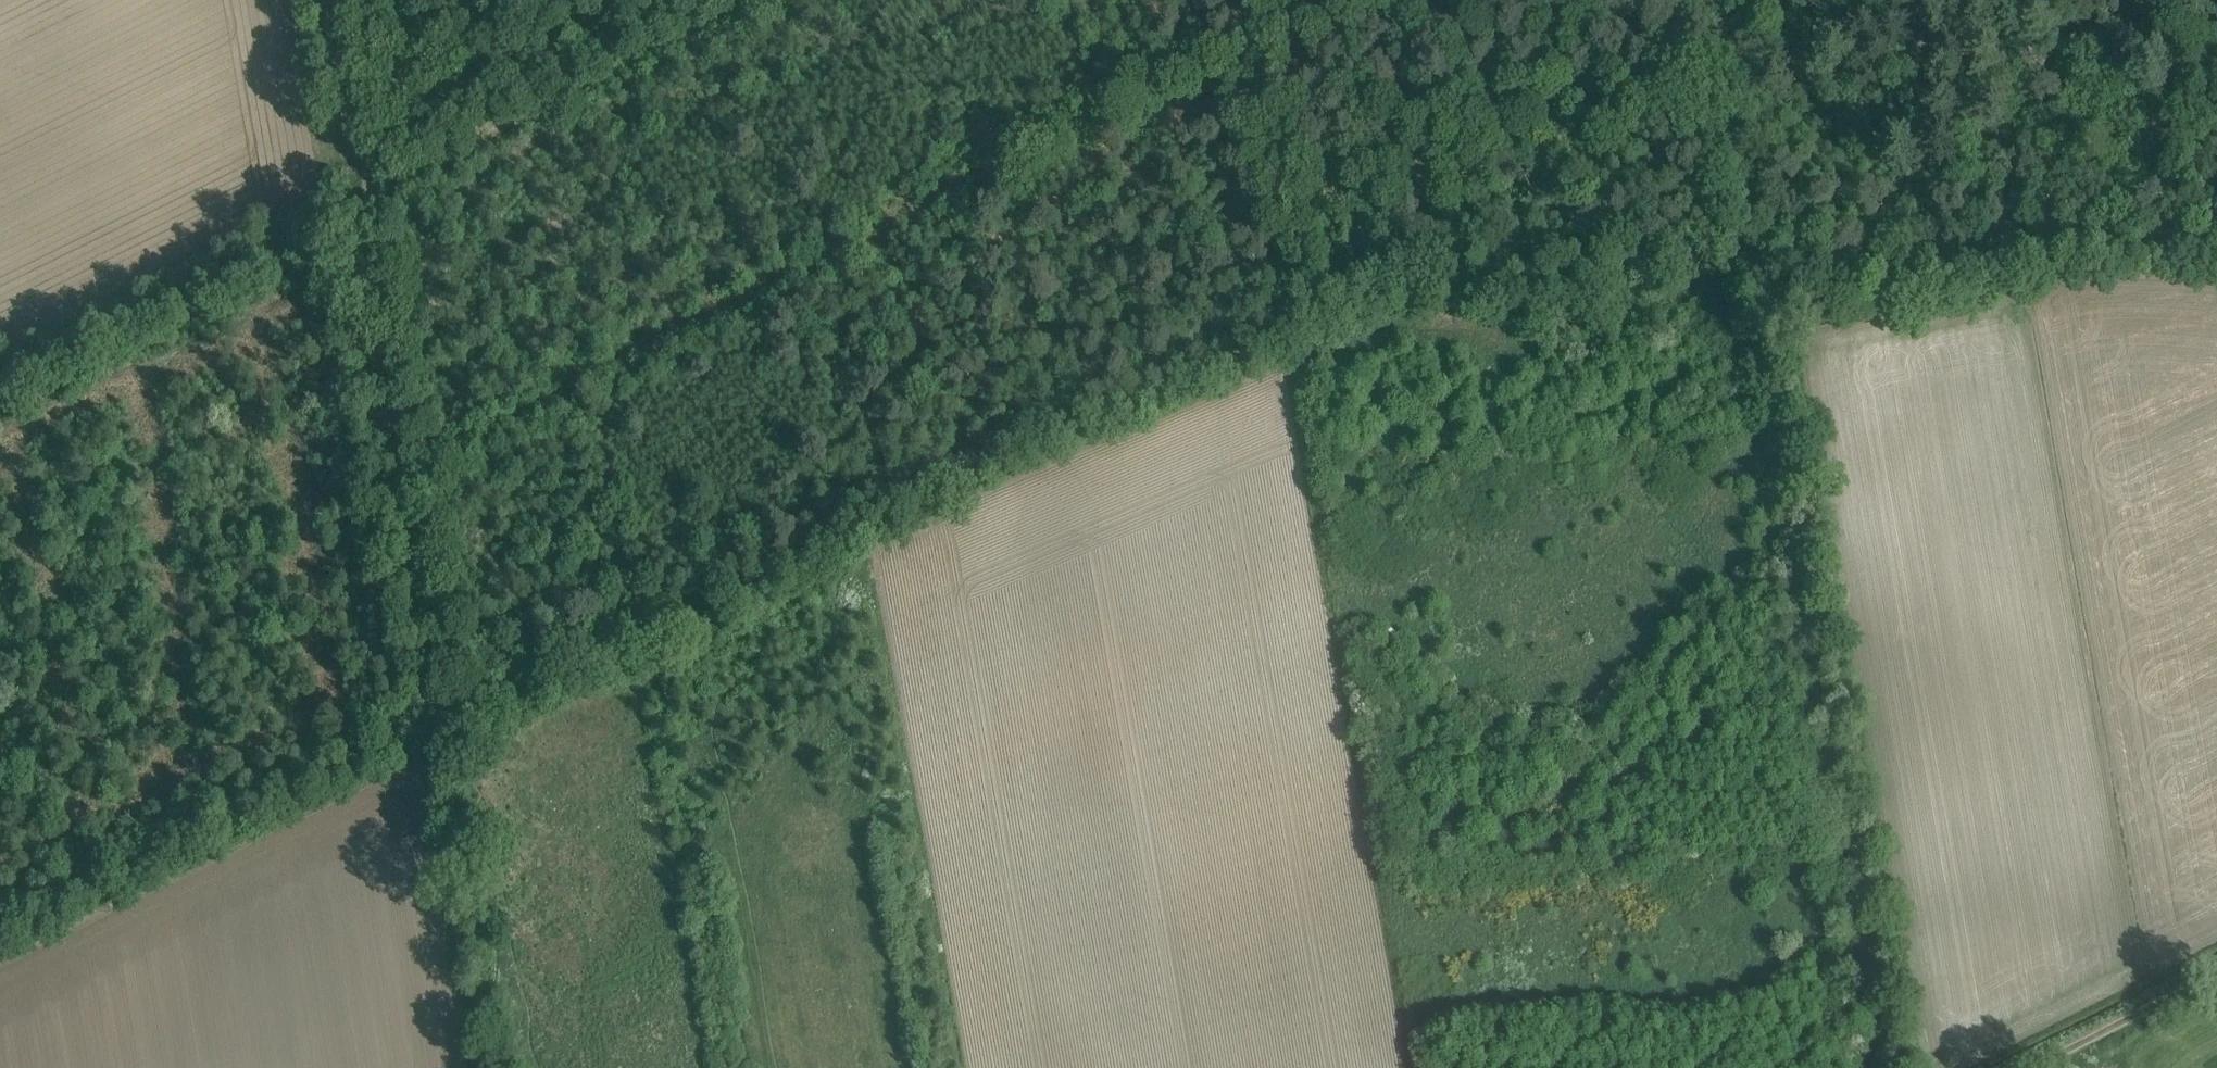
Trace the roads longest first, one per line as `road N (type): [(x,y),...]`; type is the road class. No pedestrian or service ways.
road 1 (track): [(313,0),(434,701)]
road 2 (track): [(2216,977),(2038,1067)]

